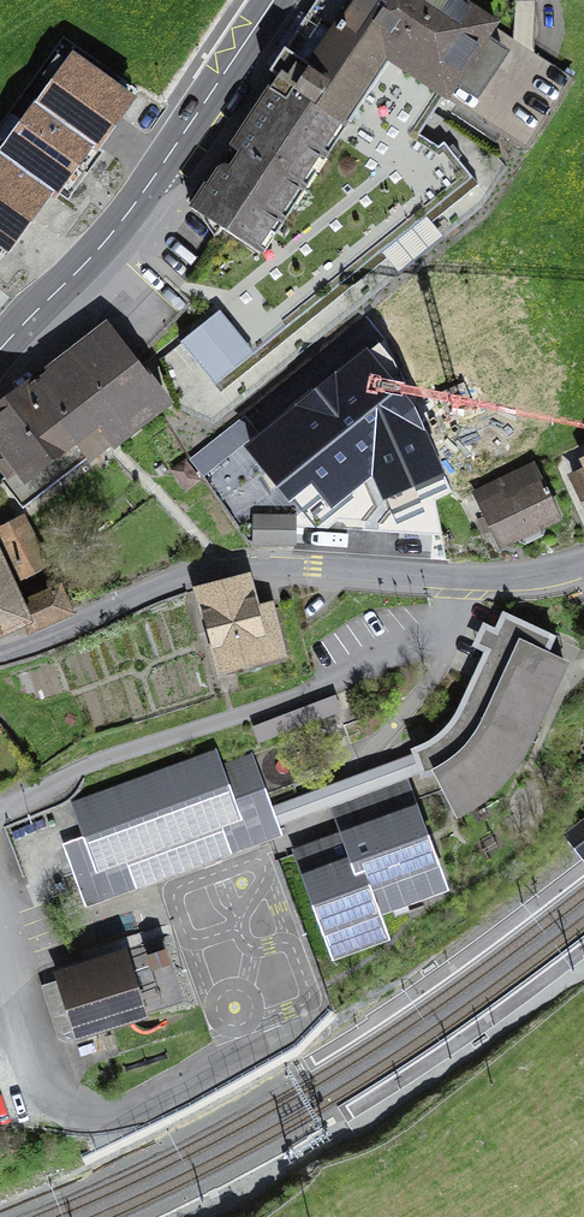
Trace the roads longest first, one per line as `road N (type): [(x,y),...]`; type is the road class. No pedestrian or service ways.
road 1 (unclassified): [(0,655),(220,565),(473,576),(583,559)]
road 2 (secondary): [(0,348),(134,209),(275,0)]

